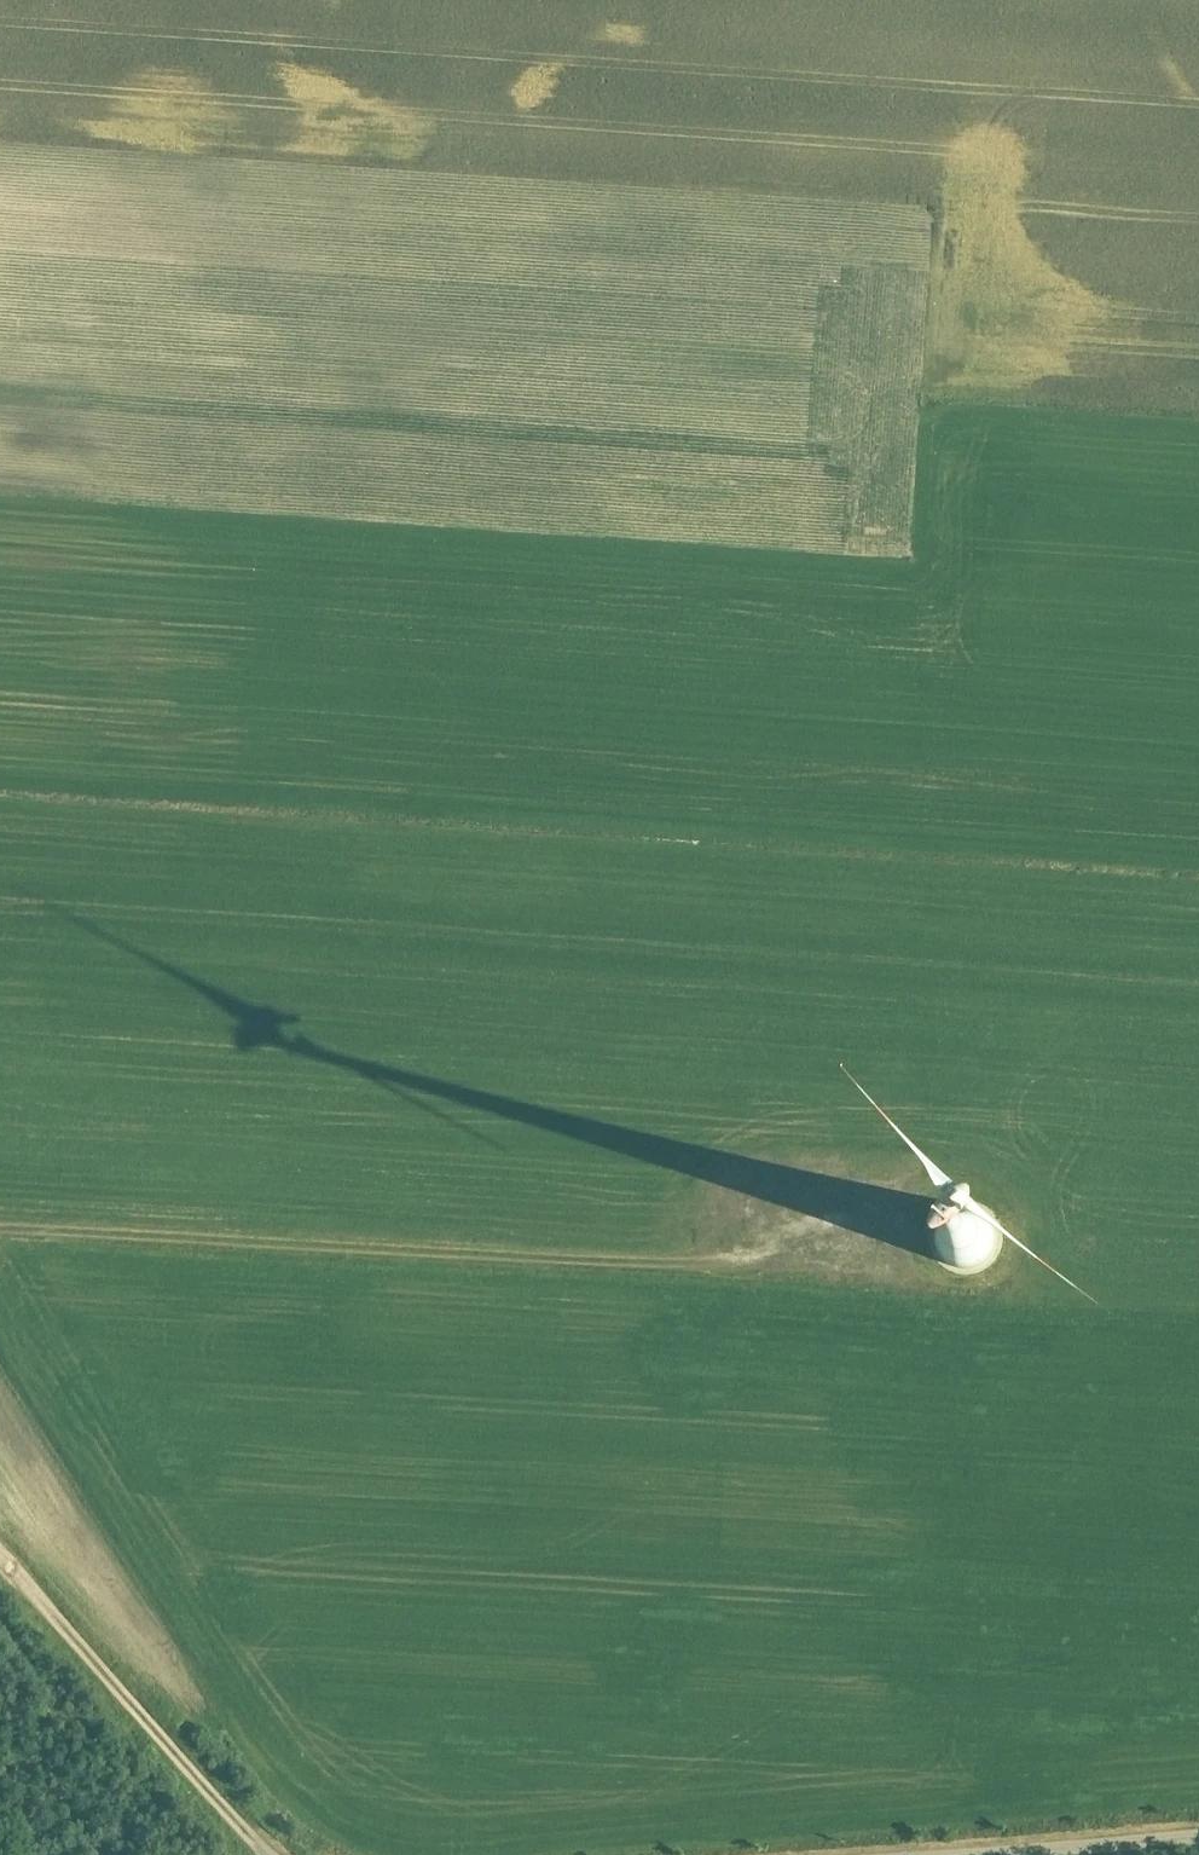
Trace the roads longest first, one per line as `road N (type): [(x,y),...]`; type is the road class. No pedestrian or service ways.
road 1 (track): [(885,1230),(725,1268),(0,1231)]
road 2 (track): [(0,1543),(269,1854)]
road 3 (track): [(1198,1839),(1027,1854)]

